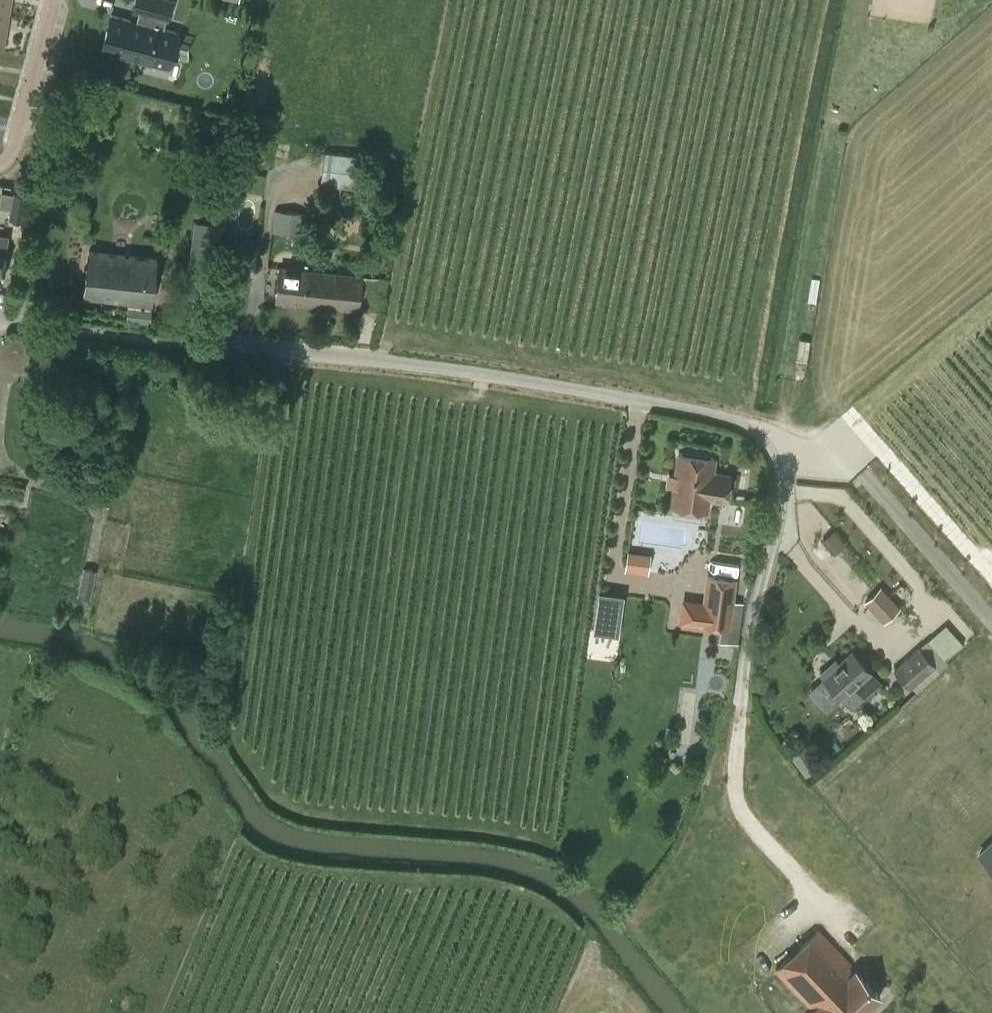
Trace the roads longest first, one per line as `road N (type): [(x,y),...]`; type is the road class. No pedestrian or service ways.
road 1 (residential): [(803,800),(745,717),(749,623),(785,497),(781,453),(752,423),(559,385),(0,310)]
road 2 (residential): [(53,0),(0,167)]

